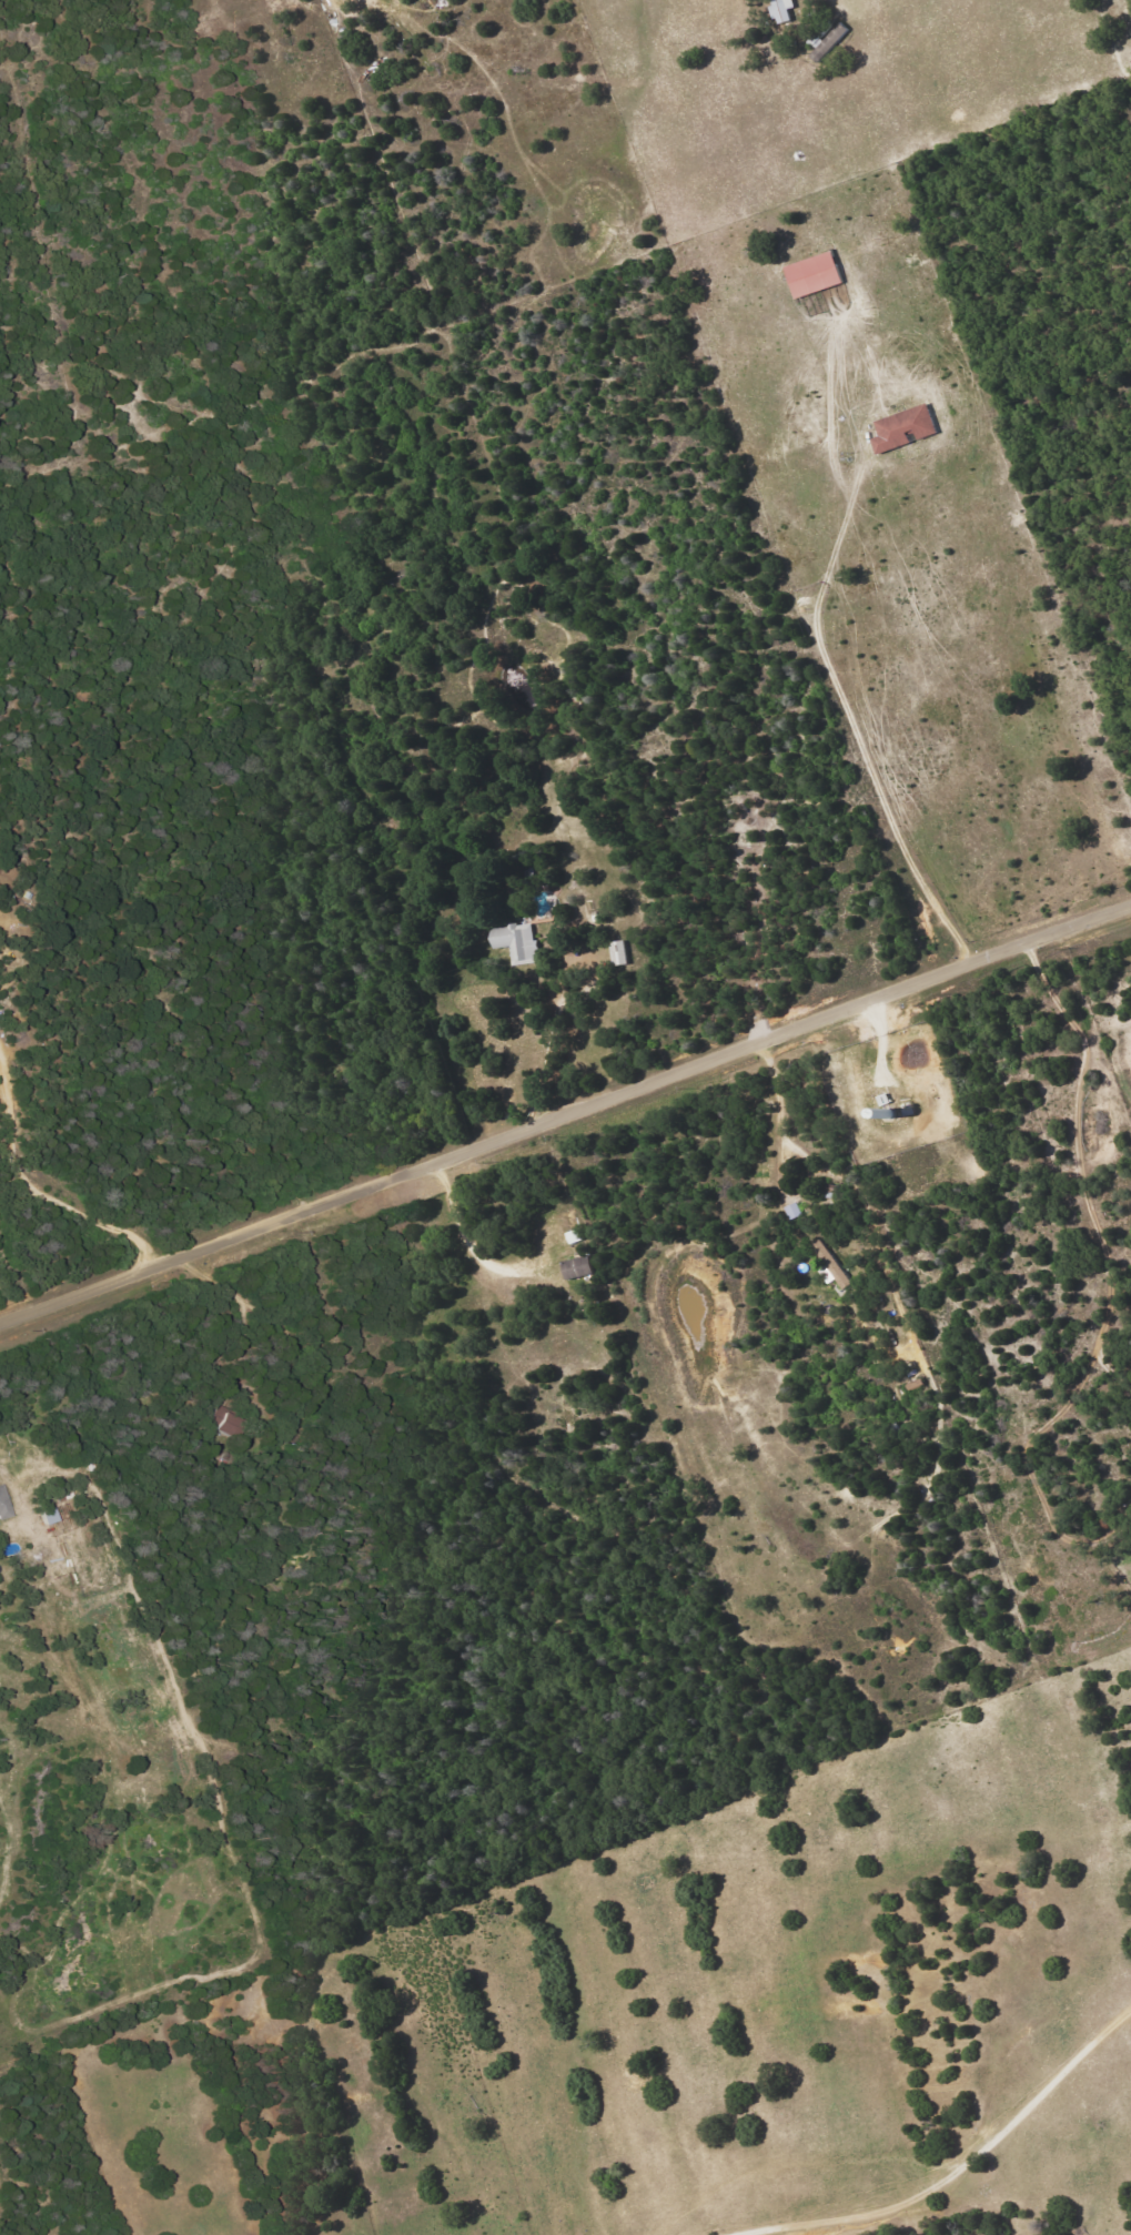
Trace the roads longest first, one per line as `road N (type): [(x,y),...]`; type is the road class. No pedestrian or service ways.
road 1 (residential): [(0,1325),(1130,907)]

